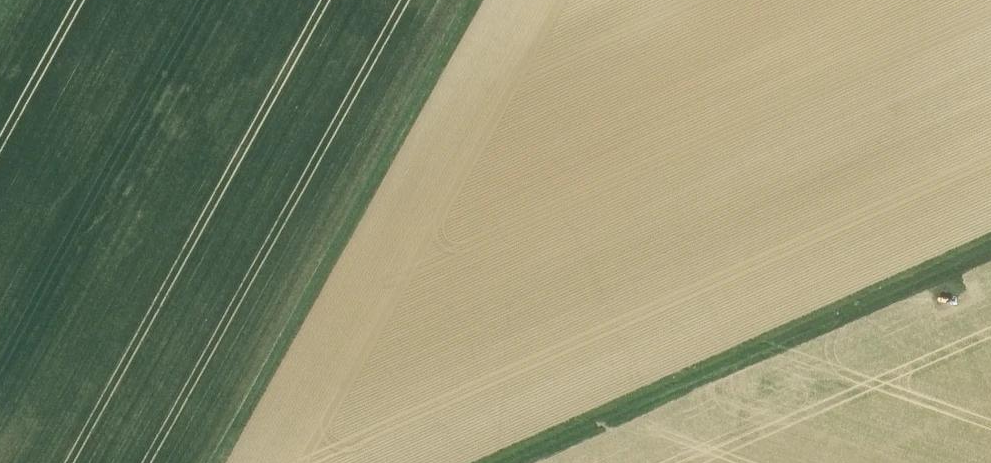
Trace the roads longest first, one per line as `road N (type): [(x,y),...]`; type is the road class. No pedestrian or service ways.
road 1 (track): [(475,0),(217,462)]
road 2 (track): [(522,462),(990,255)]

